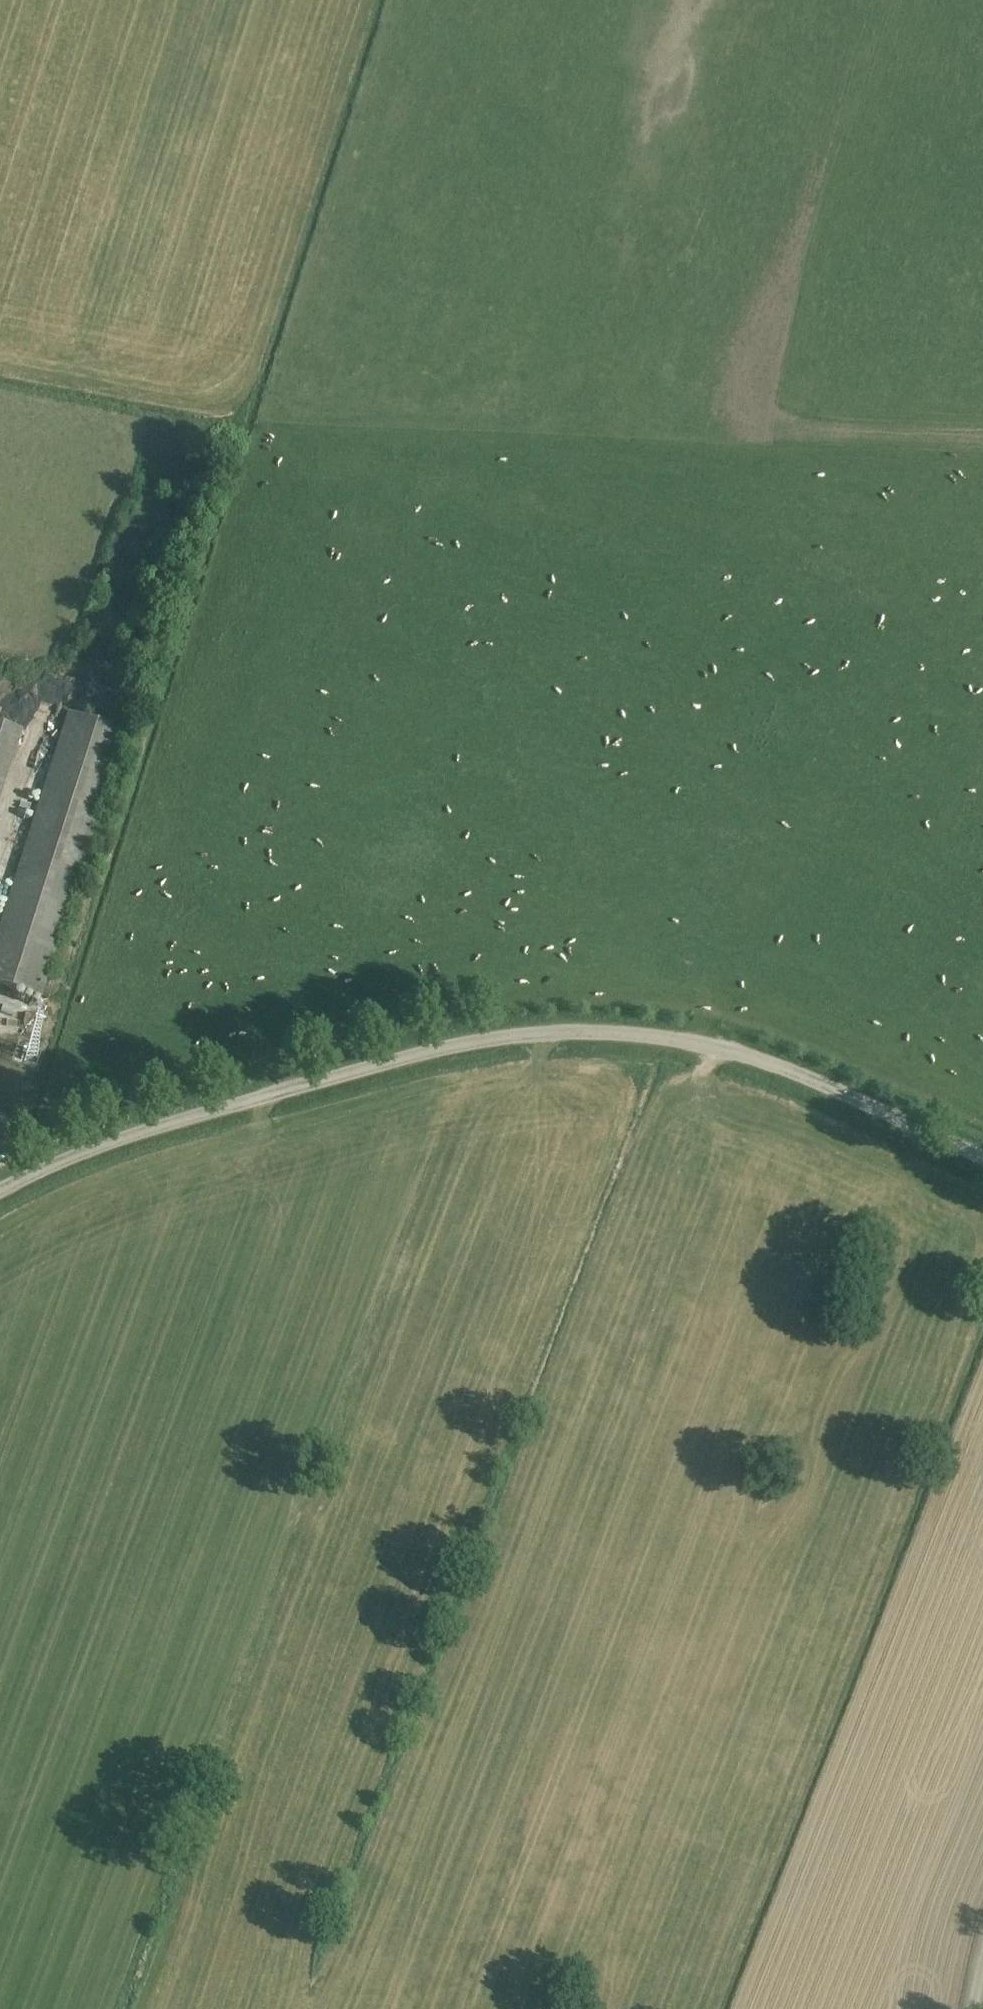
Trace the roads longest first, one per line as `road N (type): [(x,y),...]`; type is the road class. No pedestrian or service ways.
road 1 (unclassified): [(982,1159),(742,1056),(622,1035),(564,1035),(466,1047),(212,1114),(74,1158),(0,1192)]

